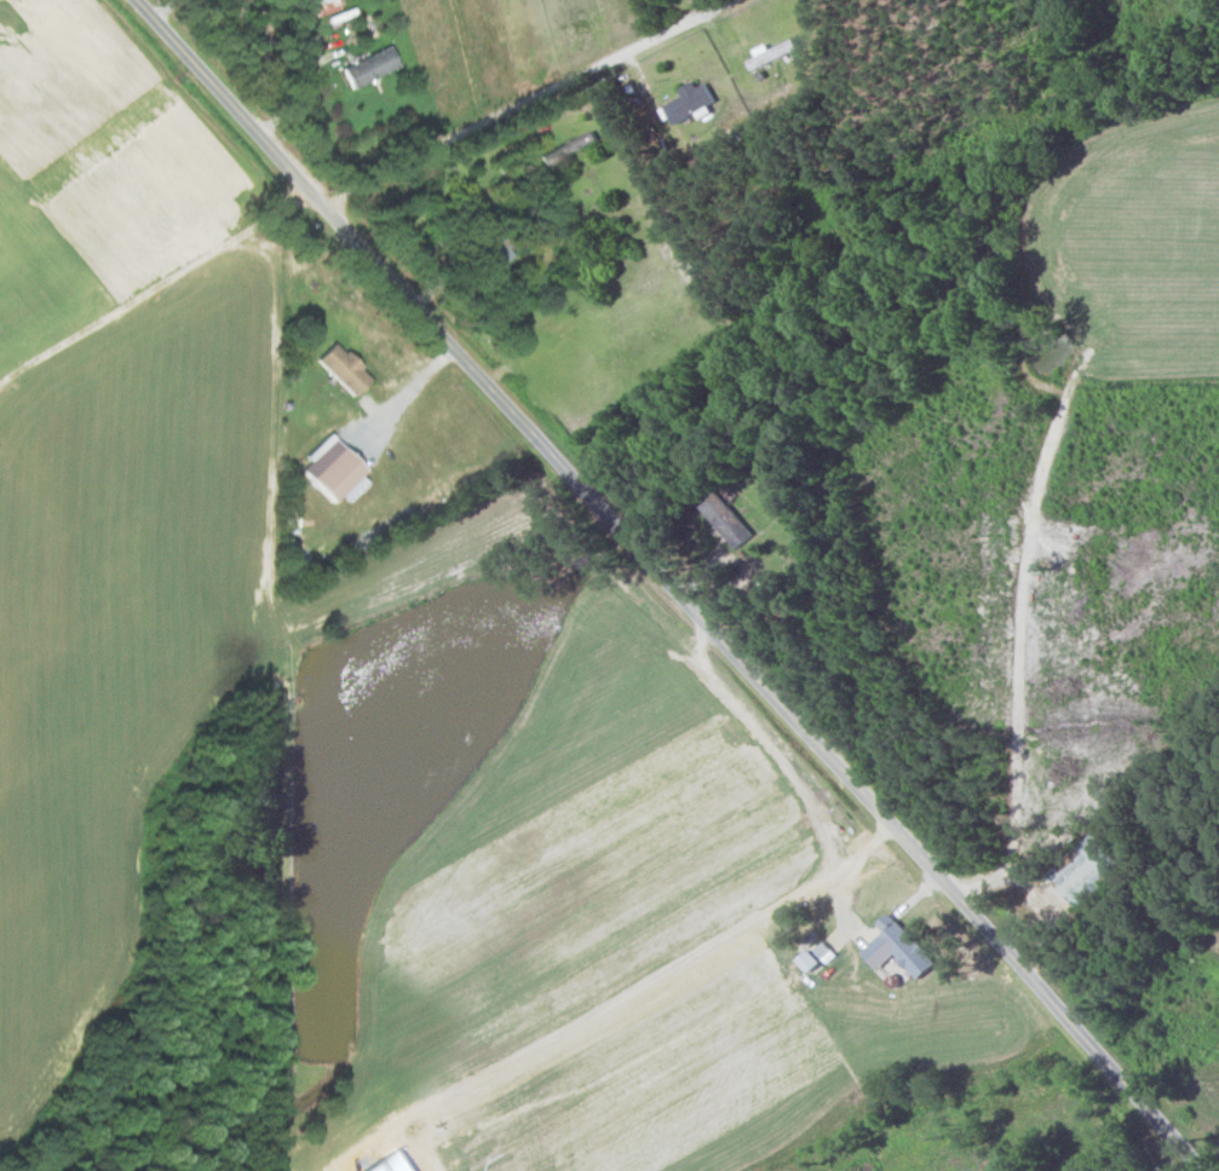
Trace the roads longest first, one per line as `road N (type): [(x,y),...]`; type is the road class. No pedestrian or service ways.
road 1 (residential): [(1210,1170),(138,0)]

